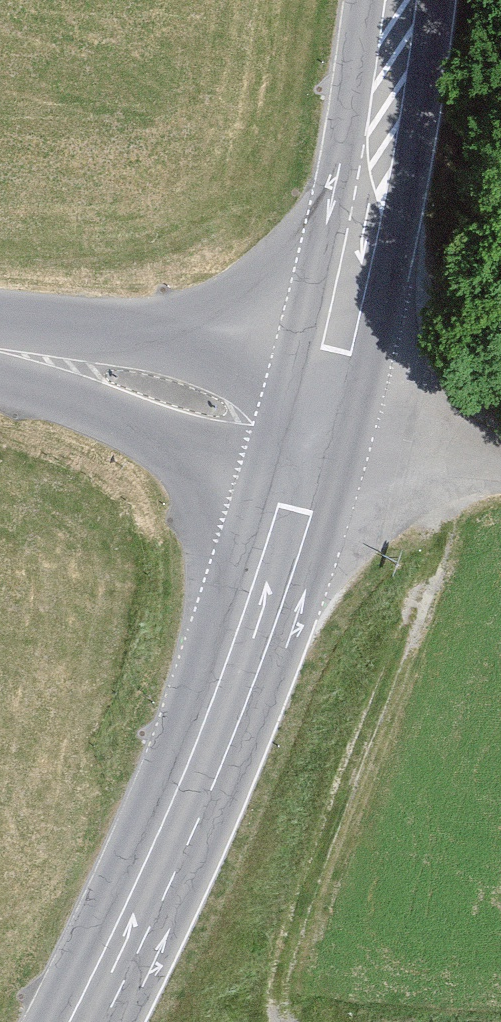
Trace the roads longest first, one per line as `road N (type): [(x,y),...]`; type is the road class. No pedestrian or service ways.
road 1 (primary): [(314,438),(277,574),(173,867),(90,1021)]
road 2 (track): [(287,1021),(283,990),(306,897),(469,468)]
road 3 (primary): [(397,0),(314,438)]
road 4 (unclassified): [(0,354),(119,375),(314,438)]
road 5 (unclassified): [(500,471),(421,465),(314,438)]

